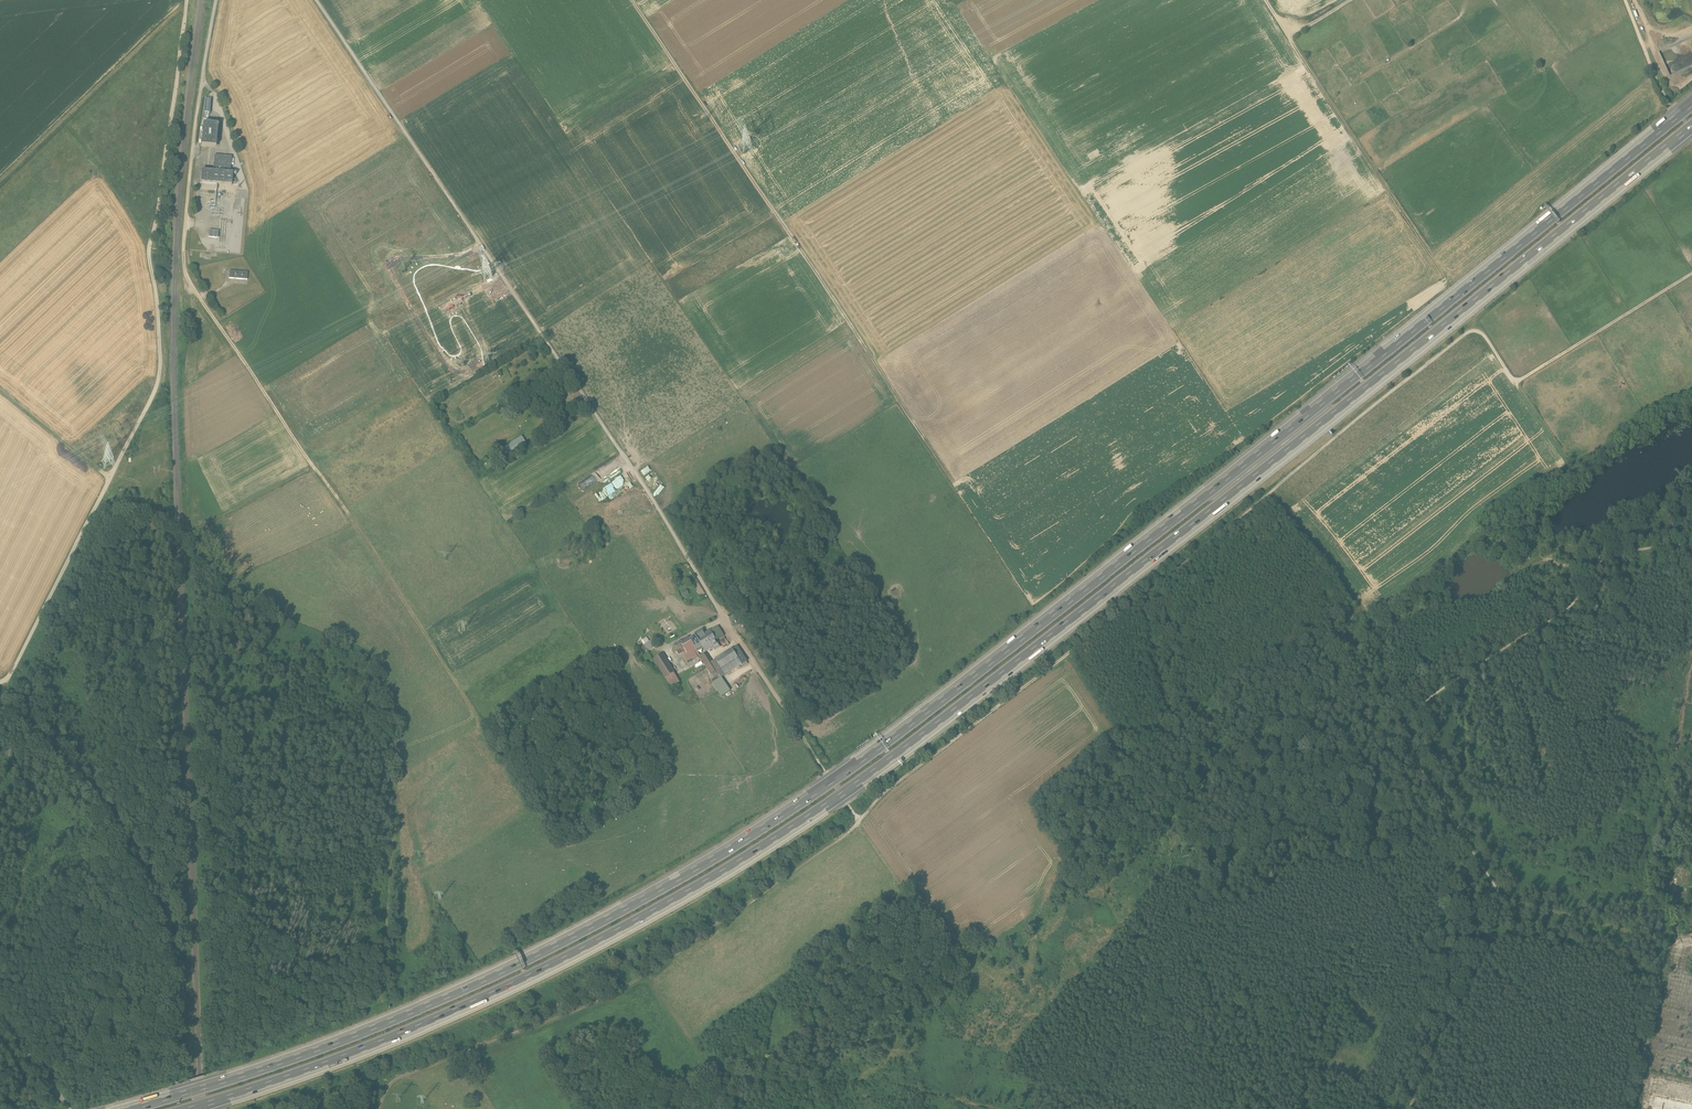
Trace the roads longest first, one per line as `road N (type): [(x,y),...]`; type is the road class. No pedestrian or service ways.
road 1 (motorway): [(1691,102),(1076,595),(740,839),(468,986),(309,1051),(122,1108)]
road 2 (motorway): [(200,1108),(404,1036),(534,978),(753,856),(1089,611),(1691,129)]
road 3 (track): [(217,0),(183,253),(191,284),(473,710)]
road 4 (track): [(1691,549),(1603,559),(1568,610),(1409,719),(1413,751),(1502,902),(1409,1108)]
road 5 (unclassified): [(738,645),(674,531),(317,0)]
road 6 (track): [(187,0),(149,245),(157,385),(0,684)]
road 7 (track): [(1691,274),(1516,383),(1488,340),(1469,331),(1187,561)]
road 8 (track): [(945,476),(630,0)]
road 9 (track): [(377,1108),(397,1078),(614,995),(859,825)]
road 10 (track): [(1187,561),(859,820)]
road 11 (track): [(859,820),(738,645)]
road 12 (track): [(186,221),(204,223),(205,239),(215,243),(237,232),(235,156),(194,151)]
road 13 (track): [(1691,943),(1673,959),(1643,1108)]
road 14 (track): [(159,987),(93,1077),(76,1085),(46,1078)]
road 15 (track): [(1625,0),(1655,78),(1691,132)]
road 16 (track): [(0,387),(110,477)]

